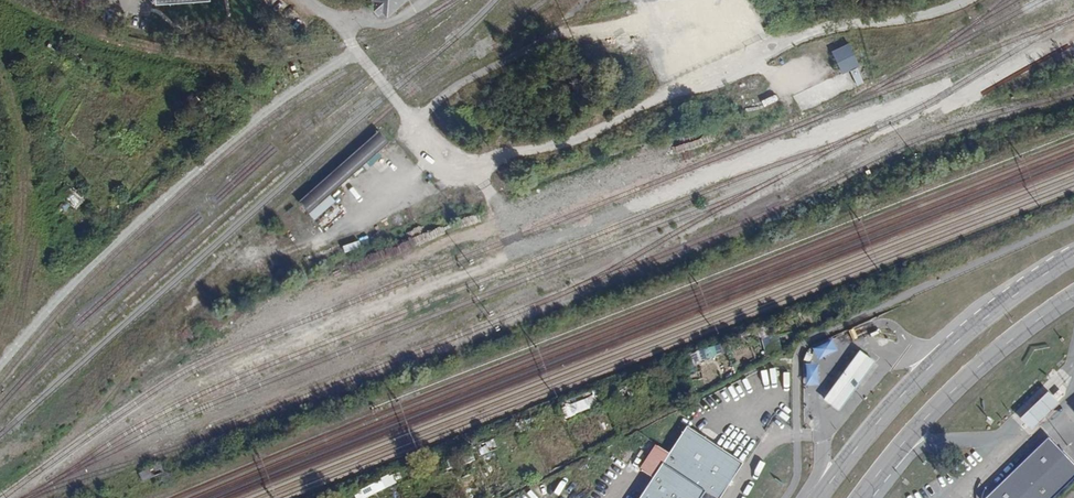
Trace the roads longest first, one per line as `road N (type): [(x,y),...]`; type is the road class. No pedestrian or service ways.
road 1 (secondary): [(1073,256),(946,350),(816,497)]
road 2 (secondary): [(857,497),(962,379),(1073,293)]
road 3 (track): [(786,44),(731,12),(689,9),(617,45)]
road 4 (residential): [(313,0),(347,19),(382,23),(428,0)]

